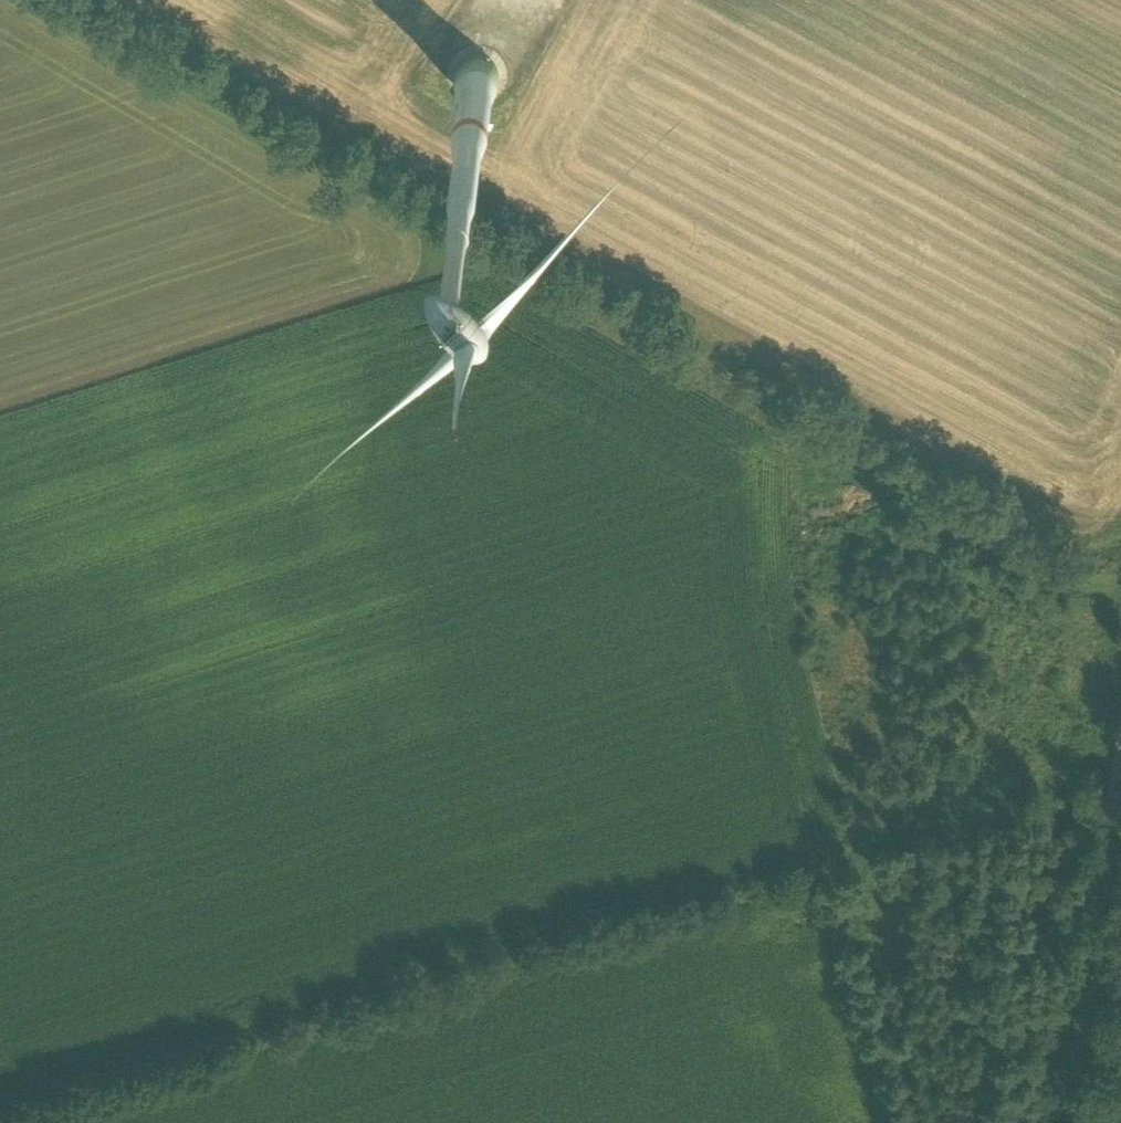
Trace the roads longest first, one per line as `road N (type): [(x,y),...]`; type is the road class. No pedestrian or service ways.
road 1 (track): [(1120,842),(1065,1122)]

